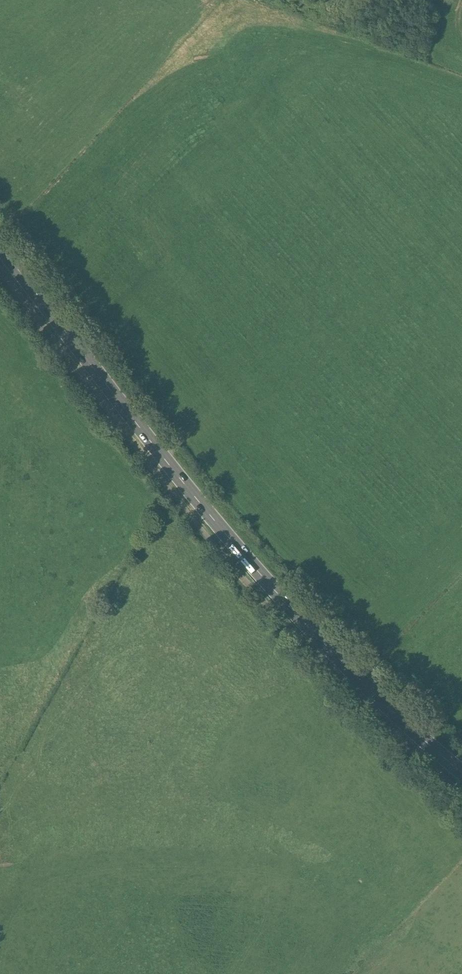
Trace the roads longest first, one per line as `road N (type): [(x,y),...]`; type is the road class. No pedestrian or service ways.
road 1 (primary): [(0,247),(257,570),(461,773)]

